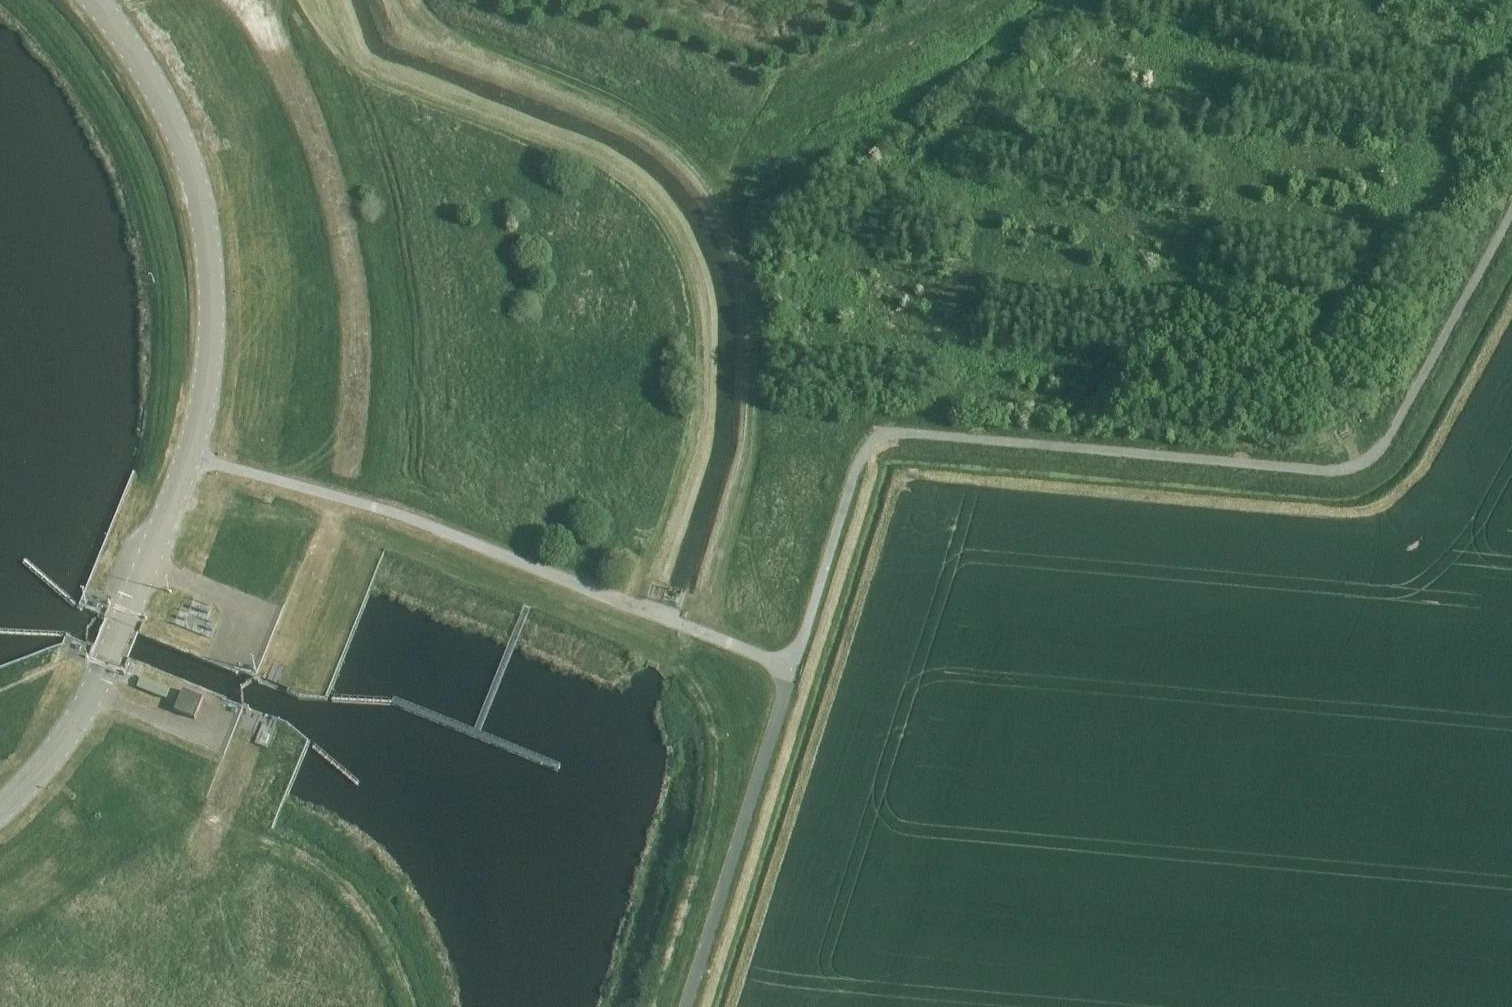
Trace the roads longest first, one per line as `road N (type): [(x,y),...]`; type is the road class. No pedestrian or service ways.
road 1 (unclassified): [(109,659),(190,456),(216,308),(205,206),(188,144),(163,87),(91,0)]
road 2 (unclassified): [(109,659),(76,723),(0,809)]

